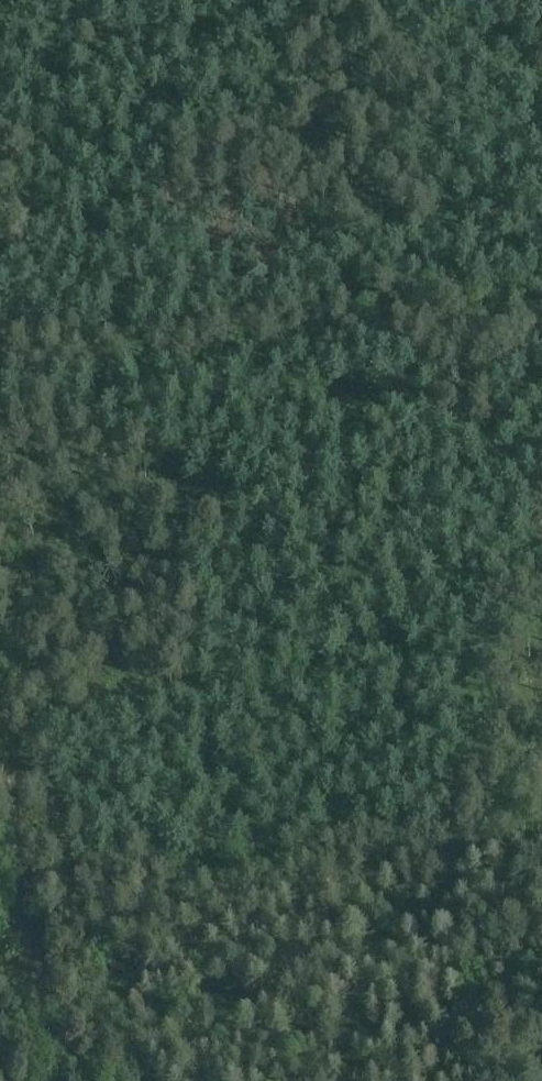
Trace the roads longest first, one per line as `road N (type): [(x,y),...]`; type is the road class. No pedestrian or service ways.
road 1 (track): [(53,1080),(0,763)]

